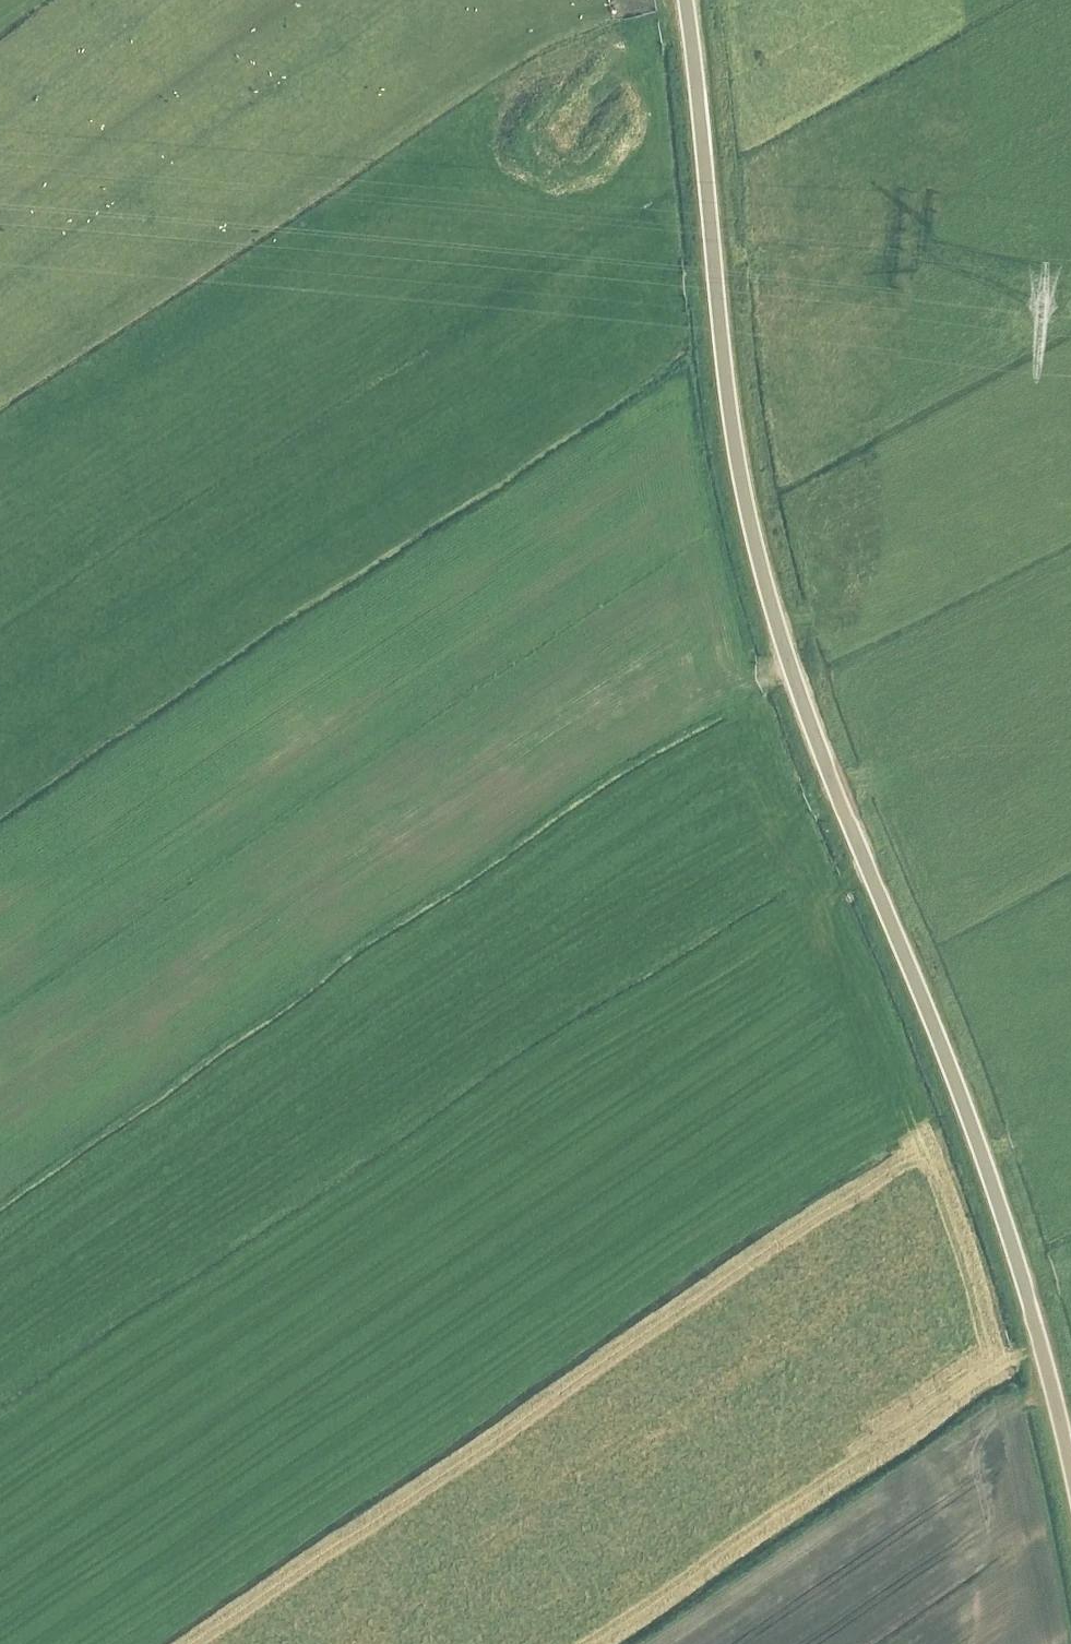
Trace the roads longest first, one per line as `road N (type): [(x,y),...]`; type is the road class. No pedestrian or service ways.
road 1 (tertiary): [(1070,1486),(1051,1392),(974,1144),(758,572),(728,418),(690,0)]

